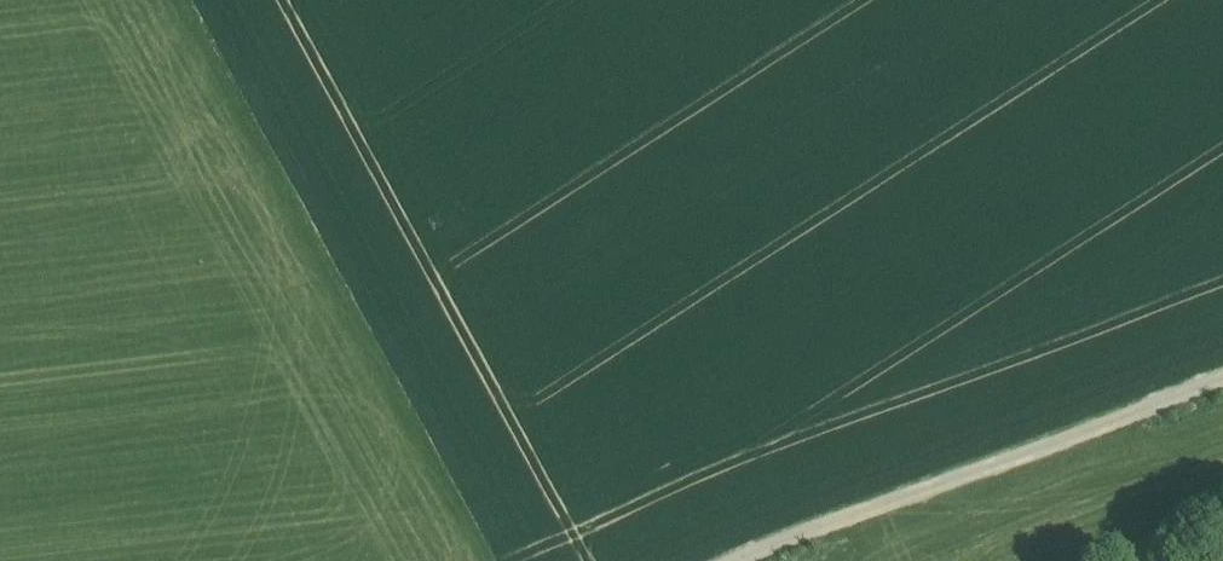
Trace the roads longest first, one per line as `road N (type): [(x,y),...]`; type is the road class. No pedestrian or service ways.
road 1 (track): [(1222,385),(737,560)]

